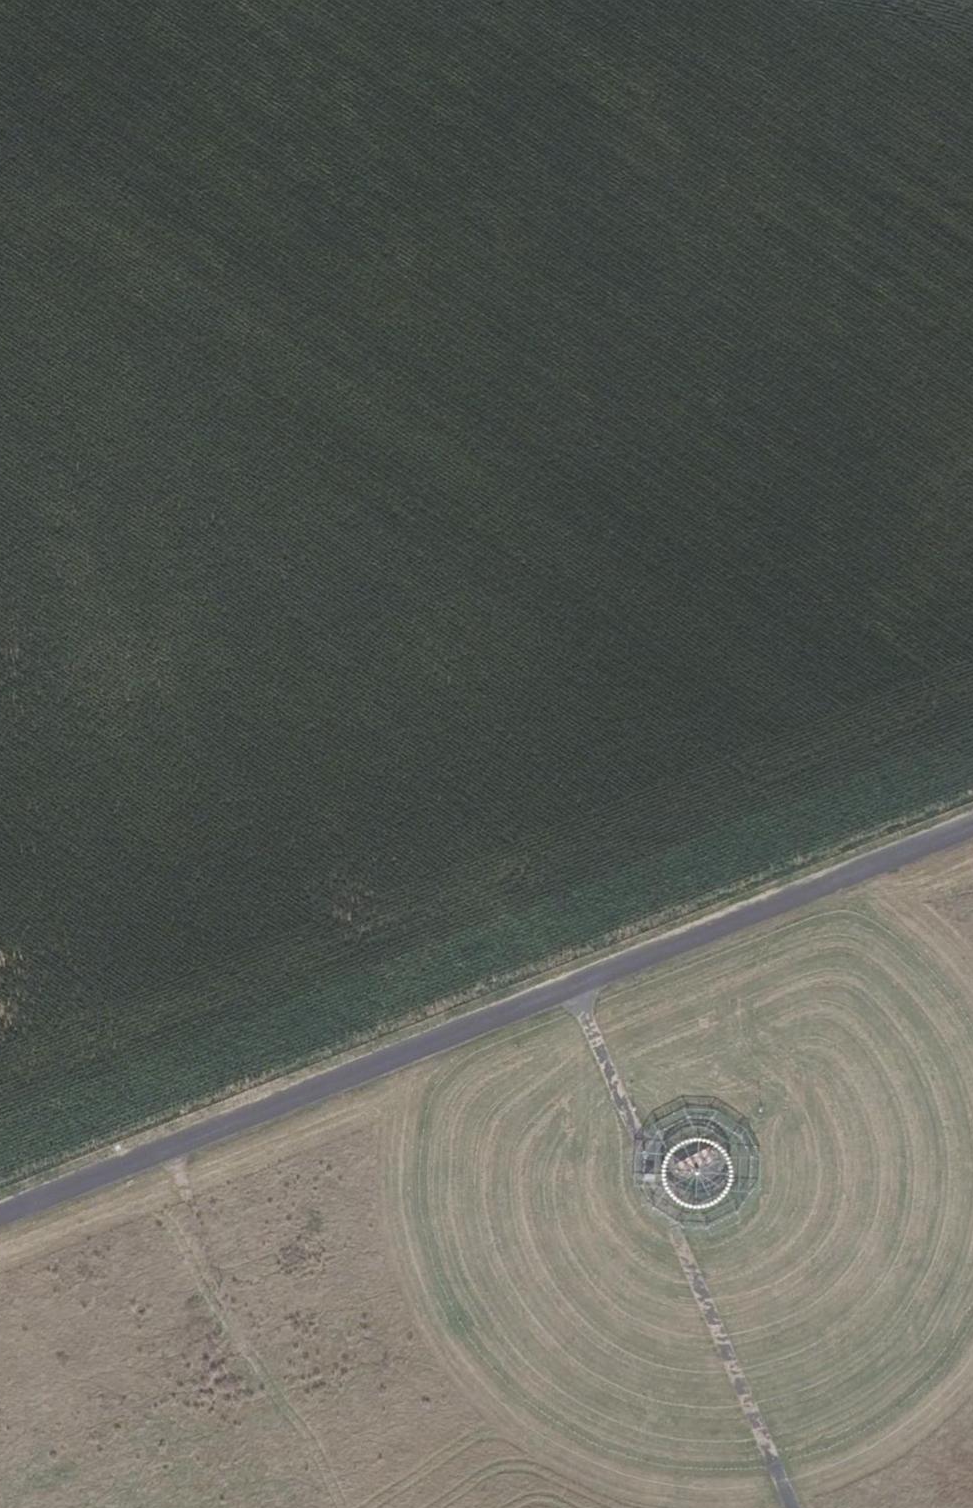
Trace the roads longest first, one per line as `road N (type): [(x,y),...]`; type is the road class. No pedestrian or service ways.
road 1 (track): [(574,982),(791,1507)]

